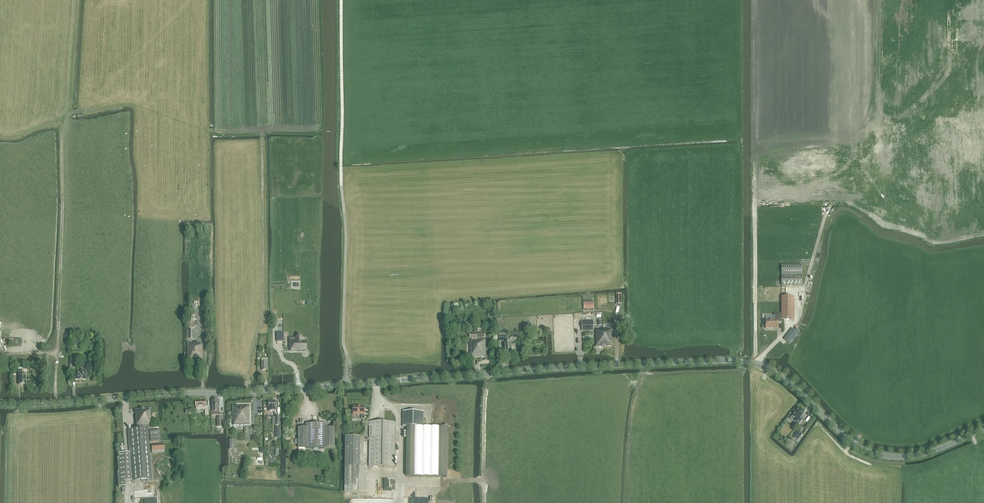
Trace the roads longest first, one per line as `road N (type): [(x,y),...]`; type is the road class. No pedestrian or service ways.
road 1 (tertiary): [(0,406),(734,361),(775,373),(875,454),(914,456),(983,429)]
road 2 (track): [(347,385),(341,0)]
road 3 (track): [(262,131),(206,129),(132,100),(65,118),(72,30)]
road 4 (track): [(262,131),(263,315),(247,357),(248,391)]
road 5 (track): [(65,118),(57,353)]
road 6 (track): [(485,502),(489,374)]

